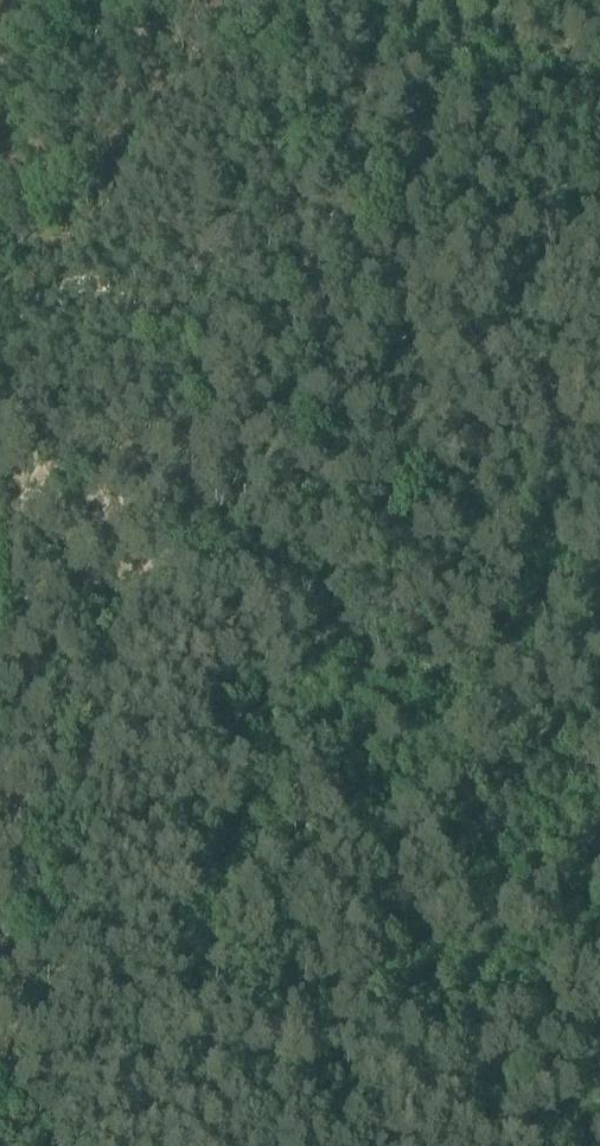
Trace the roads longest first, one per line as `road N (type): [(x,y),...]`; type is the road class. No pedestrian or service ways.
road 1 (track): [(83,1145),(112,1004),(122,850),(238,543),(290,443),(305,364),(305,299),(347,204),(374,0)]
road 2 (track): [(0,1105),(13,1084),(10,1034),(42,932),(69,893),(127,733),(181,648),(204,522),(199,456),(208,355)]
road 3 (track): [(208,355),(237,244),(283,130),(322,0)]

